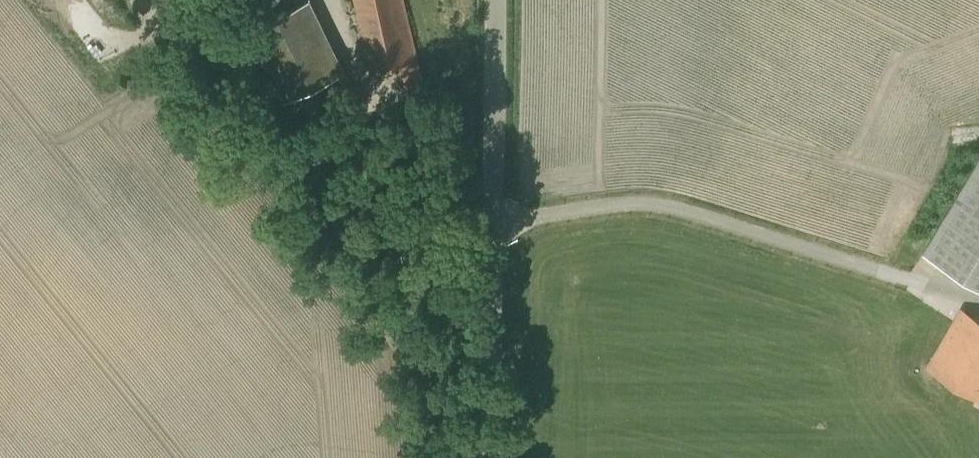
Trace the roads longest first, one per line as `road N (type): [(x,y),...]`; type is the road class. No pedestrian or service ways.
road 1 (unclassified): [(491,457),(494,0)]

